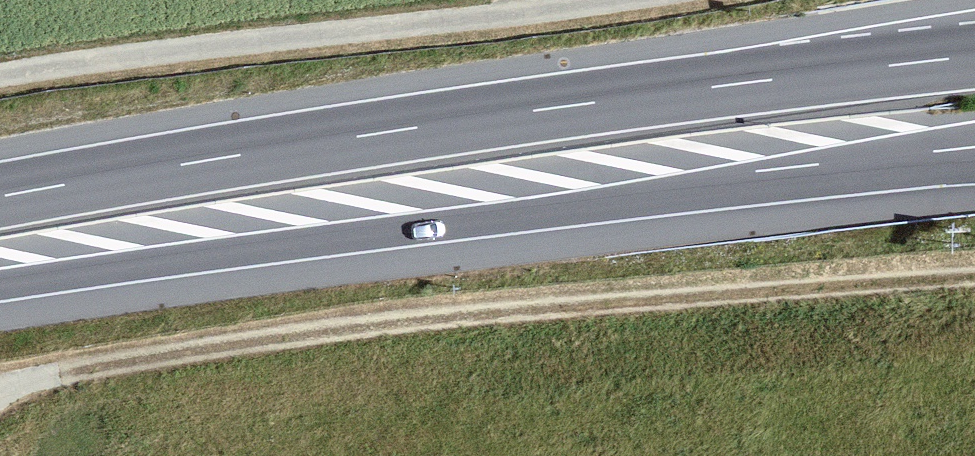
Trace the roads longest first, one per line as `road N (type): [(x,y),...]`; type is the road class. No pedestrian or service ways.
road 1 (trunk): [(974,56),(385,132),(0,196)]
road 2 (trunk): [(0,286),(974,152)]
road 3 (track): [(0,393),(63,373),(317,333),(974,278)]
road 4 (track): [(0,76),(615,0)]

